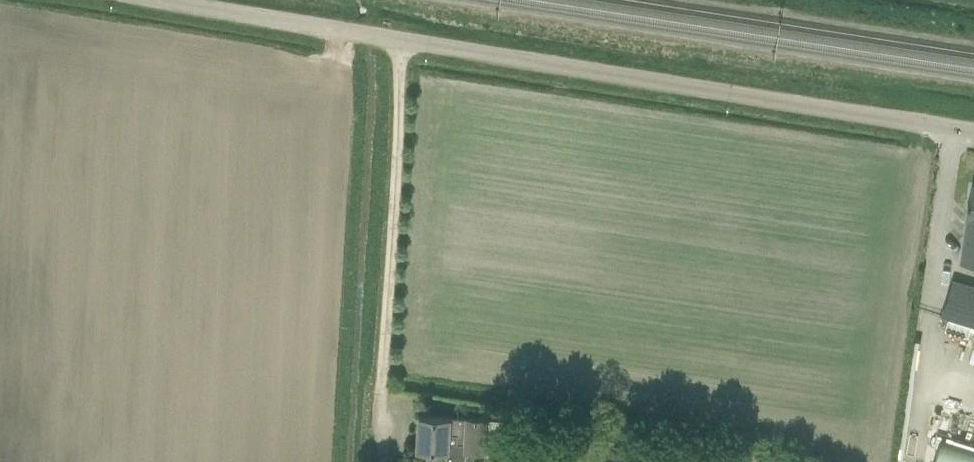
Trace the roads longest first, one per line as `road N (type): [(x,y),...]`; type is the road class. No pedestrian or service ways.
road 1 (unclassified): [(973,133),(152,0)]

